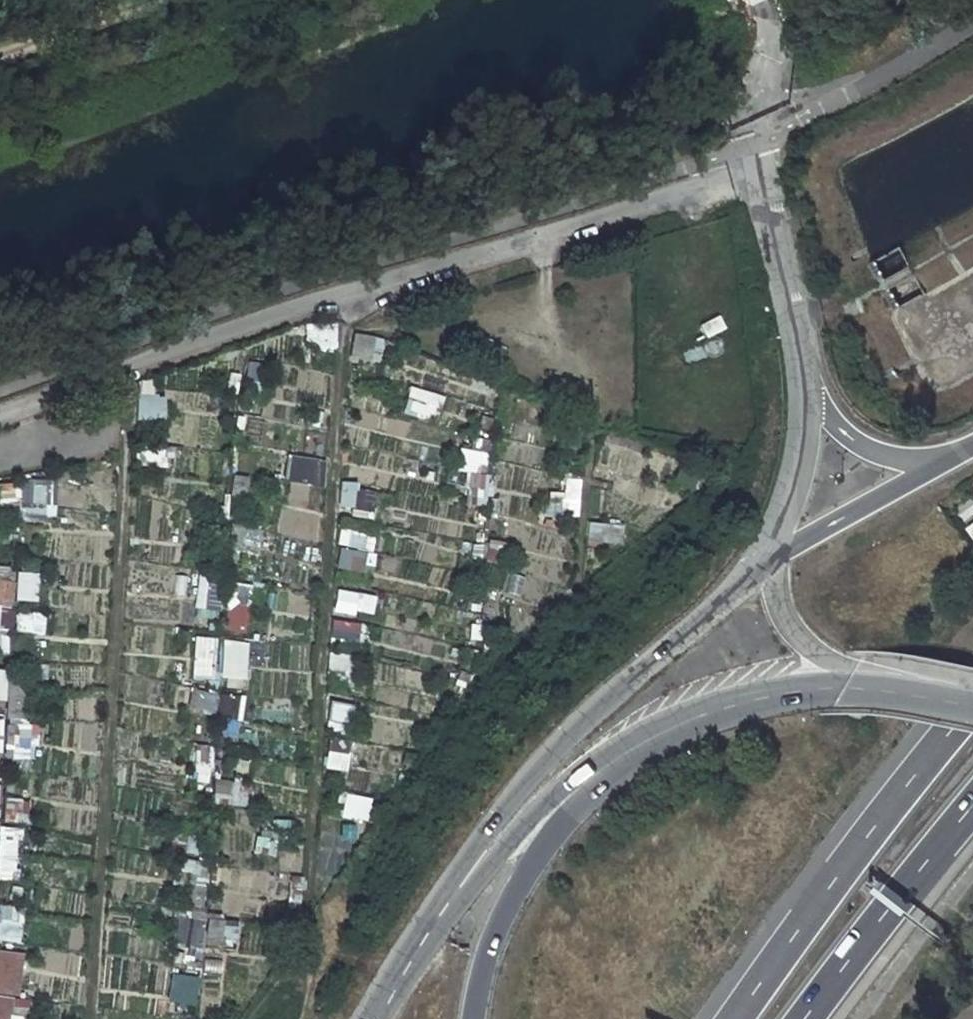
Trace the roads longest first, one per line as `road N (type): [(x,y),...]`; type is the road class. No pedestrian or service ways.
road 1 (track): [(90,1018),(132,370)]
road 2 (track): [(365,289),(345,321),(327,516),(308,899)]
road 3 (tertiary): [(765,562),(586,714),(510,796),(410,943)]
road 4 (motorway): [(972,700),(730,1018)]
road 5 (motorway): [(683,721),(589,796),(541,853),(498,923),(472,1018)]
road 6 (tertiary): [(683,721),(629,741),(563,784),(410,943)]
road 7 (motorway): [(808,1018),(972,802)]
road 8 (unclassified): [(805,383),(753,144)]
road 9 (tertiary): [(944,458),(765,562)]
road 10 (unclassified): [(765,562),(793,492),(805,383)]
road 11 (secondary): [(853,680),(683,721)]
road 12 (unclassified): [(944,458),(891,457),(851,438),(805,383)]
road 13 (unclassified): [(853,680),(819,660),(785,618),(765,562)]
road 14 (track): [(142,0),(0,53)]
road 15 (unclassified): [(759,0),(768,57),(753,144)]
road 16 (secondary): [(972,702),(853,680)]

